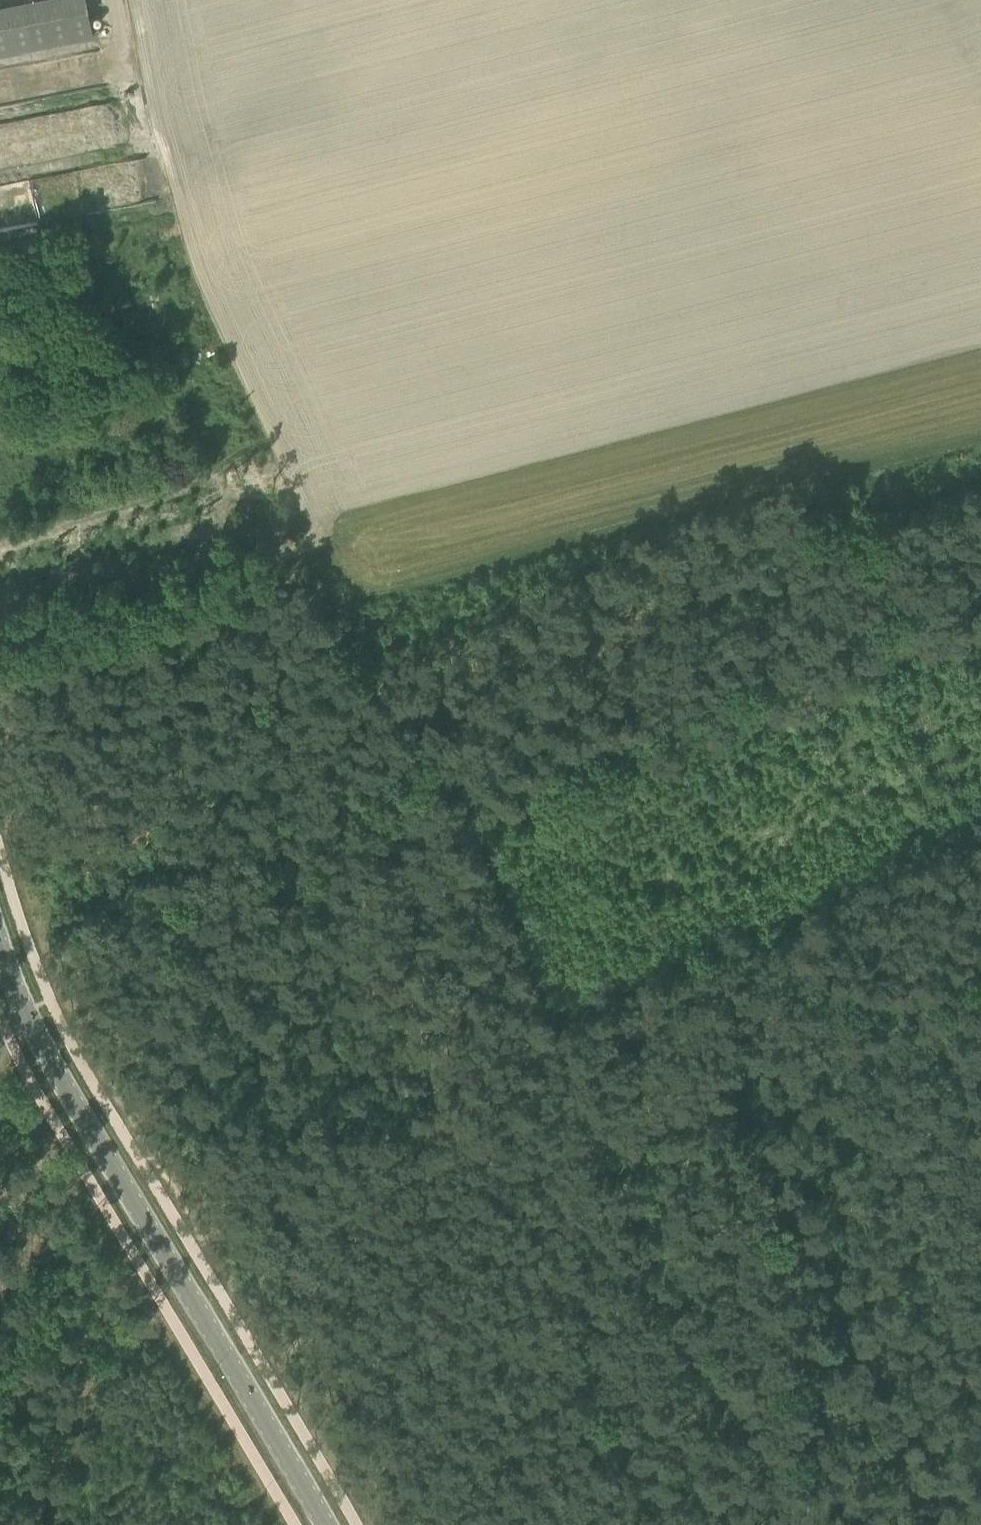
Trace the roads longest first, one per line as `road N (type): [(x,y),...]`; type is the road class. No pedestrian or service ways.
road 1 (tertiary): [(318,1524),(27,1016),(0,947)]

